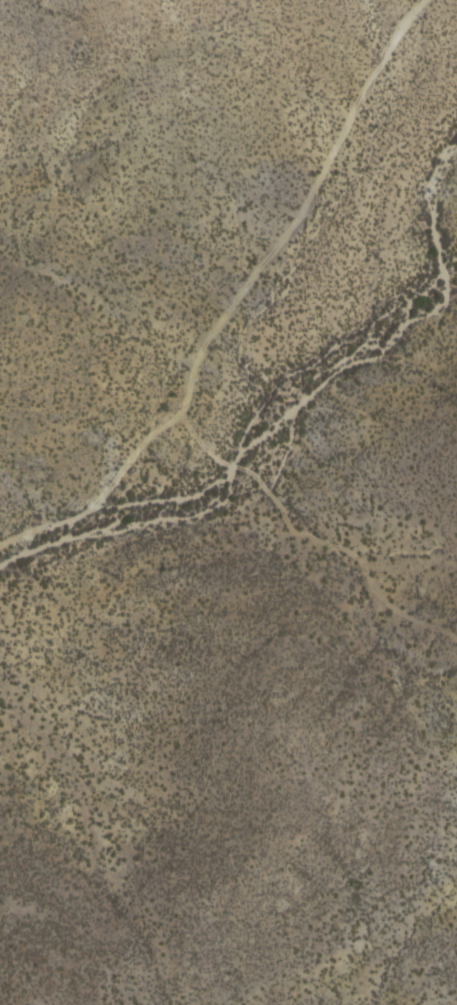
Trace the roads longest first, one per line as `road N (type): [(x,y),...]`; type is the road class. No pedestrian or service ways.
road 1 (track): [(0,522),(147,442),(212,361),(227,275),(333,153),(383,57),(427,0)]
road 2 (track): [(456,659),(414,632),(376,587),(288,528),(170,413)]

